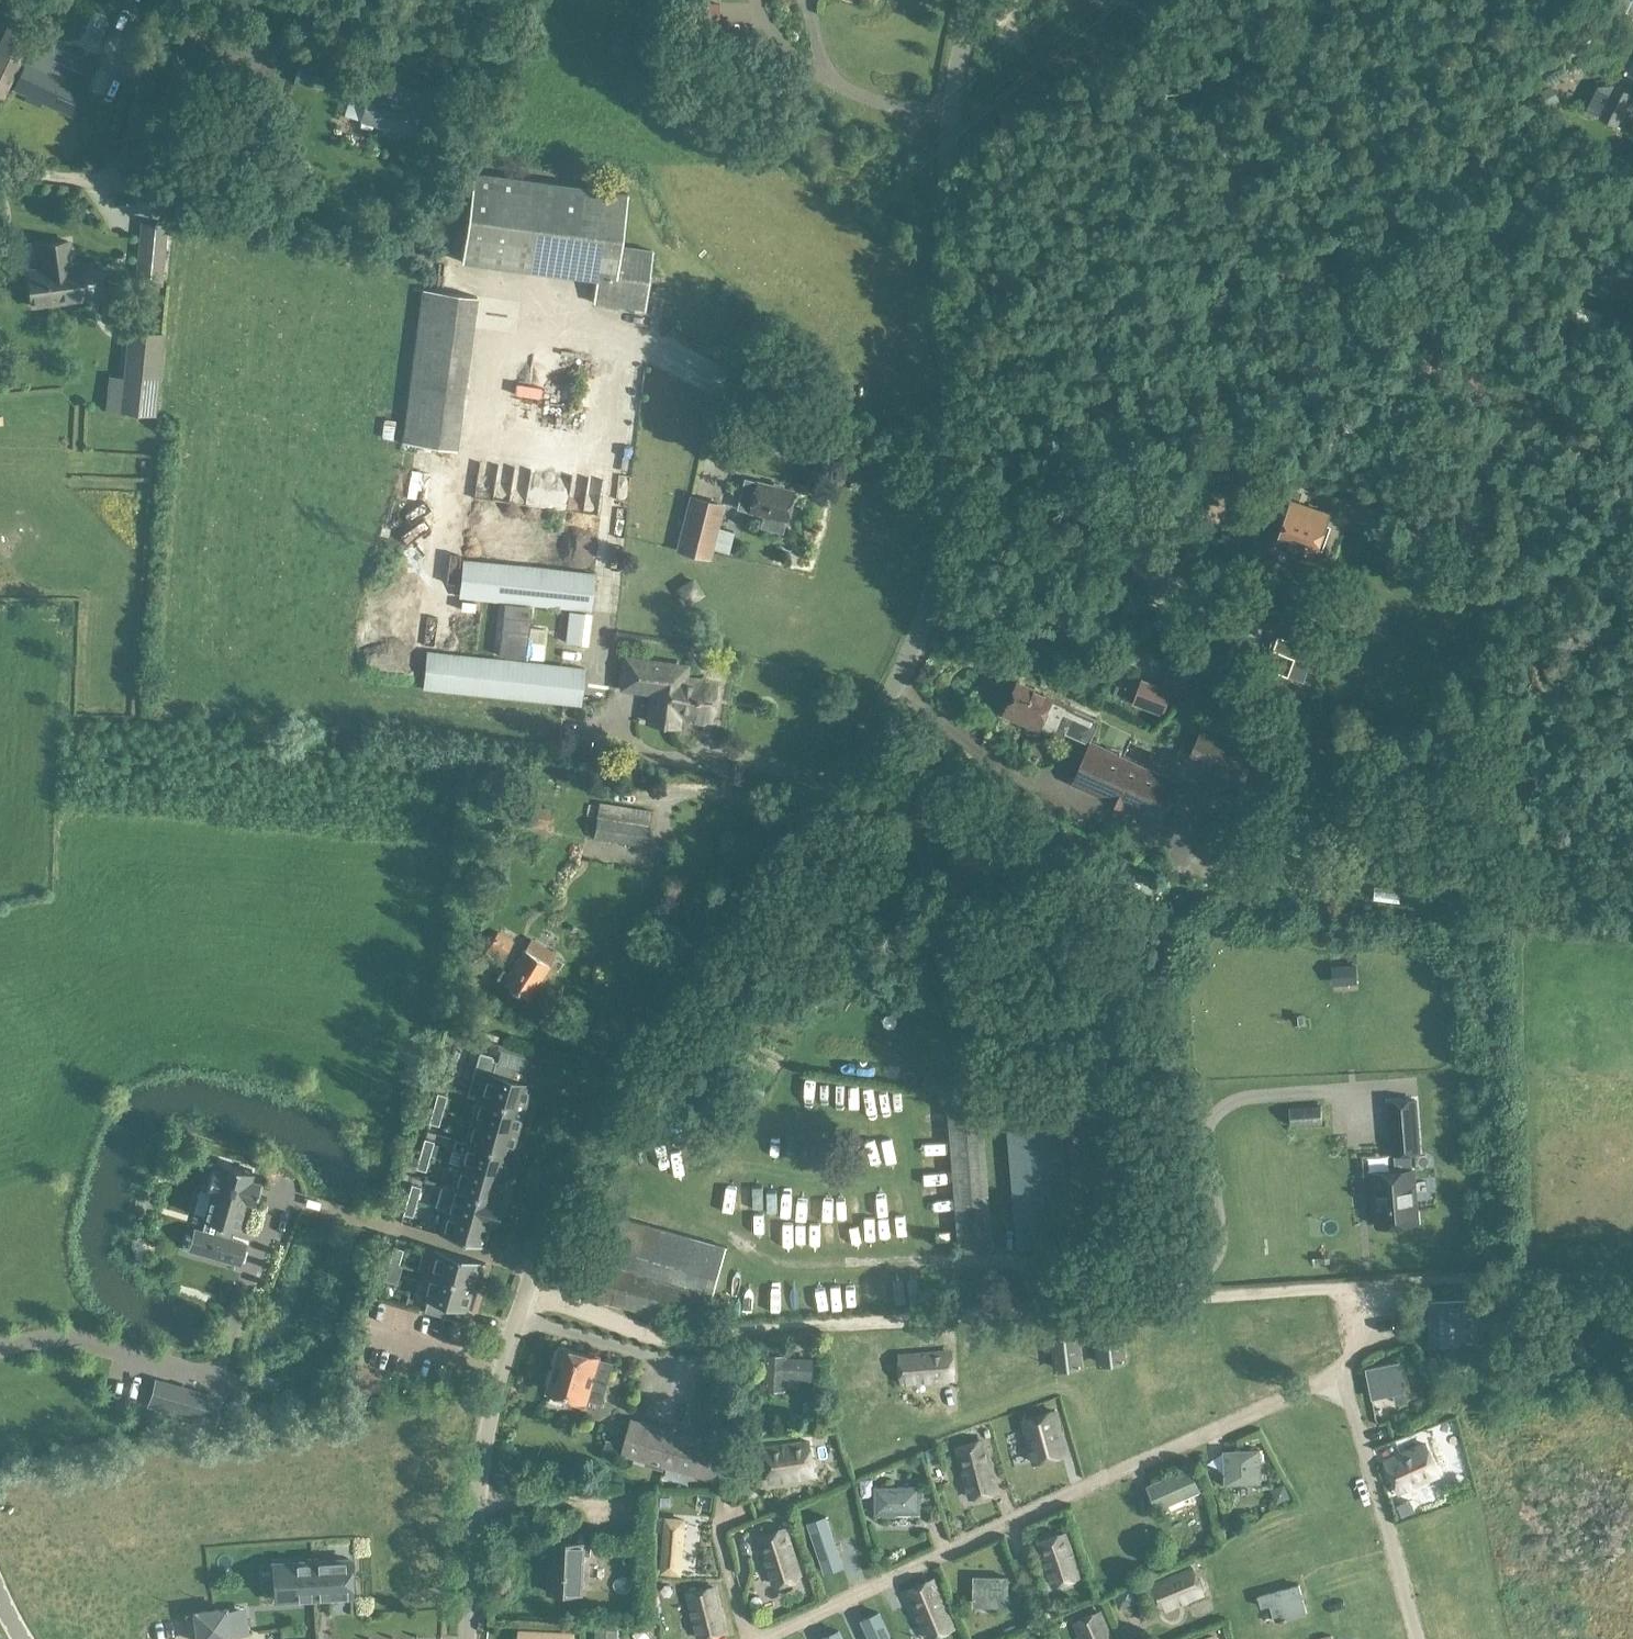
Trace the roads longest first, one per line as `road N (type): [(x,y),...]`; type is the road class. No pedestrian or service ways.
road 1 (unclassified): [(467,1638),(491,1413),(594,1108),(676,973),(883,704),(923,619),(949,491),(946,209),(972,0)]
road 2 (unclassified): [(212,0),(159,56),(118,172),(97,181),(0,178)]

